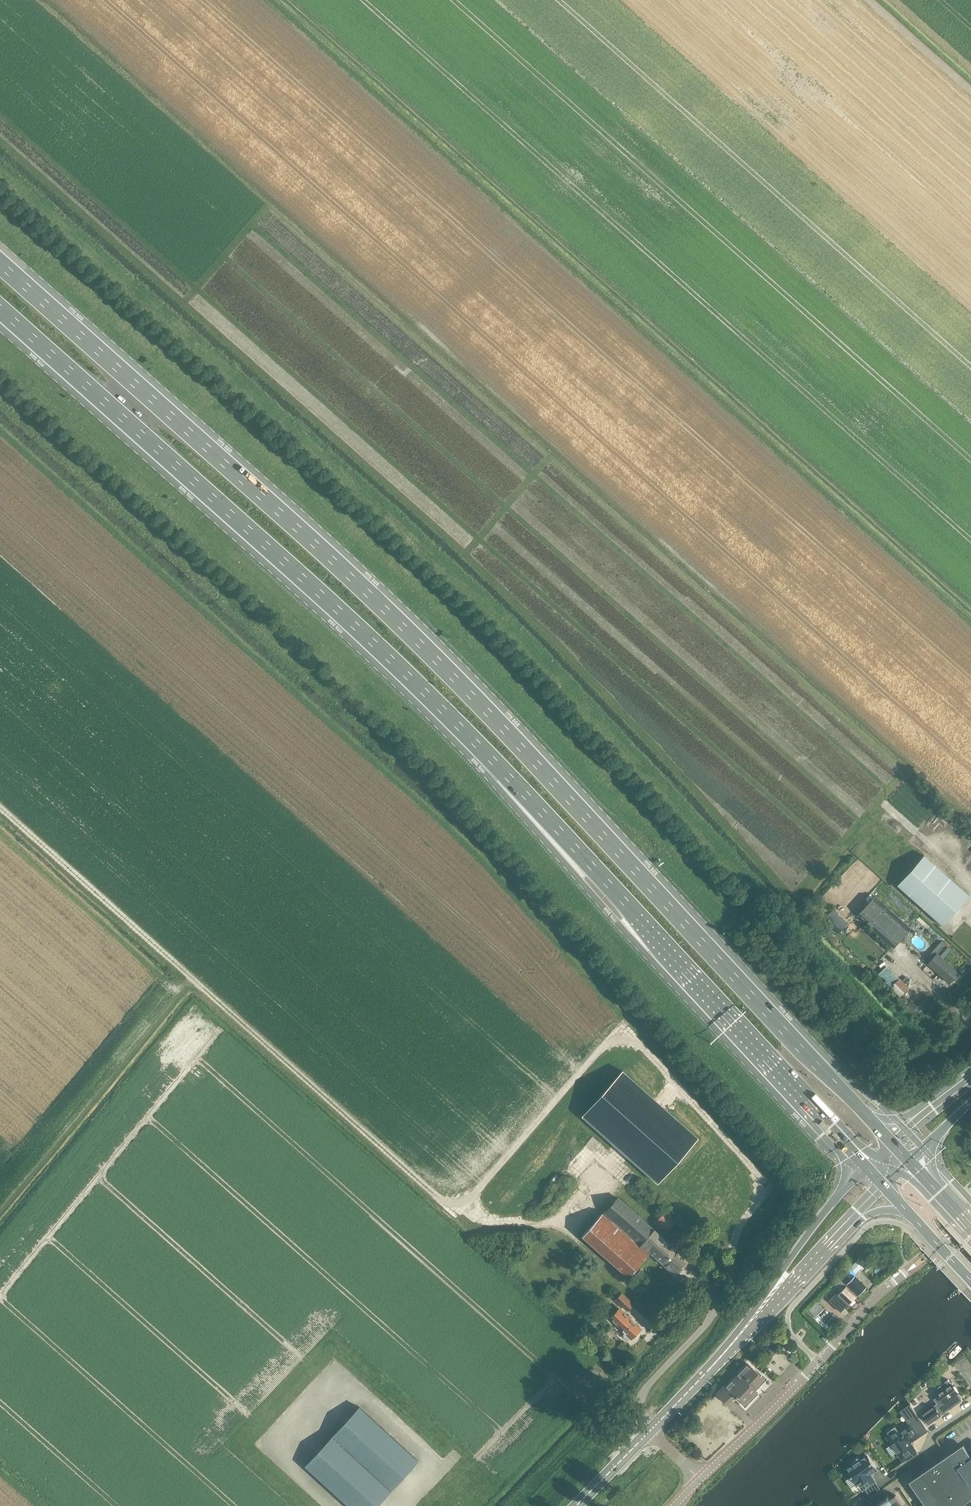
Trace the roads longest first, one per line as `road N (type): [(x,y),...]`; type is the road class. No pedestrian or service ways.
road 1 (primary): [(891,1140),(381,604),(0,263)]
road 2 (primary): [(0,307),(492,757),(861,1166)]
road 3 (tertiary): [(700,1477),(909,1268)]
road 4 (secondary): [(861,1166),(754,1323)]
road 5 (secondary): [(754,1323),(883,1190)]
road 6 (secondary): [(651,1429),(754,1323)]
road 7 (primary): [(883,1190),(970,1280)]

